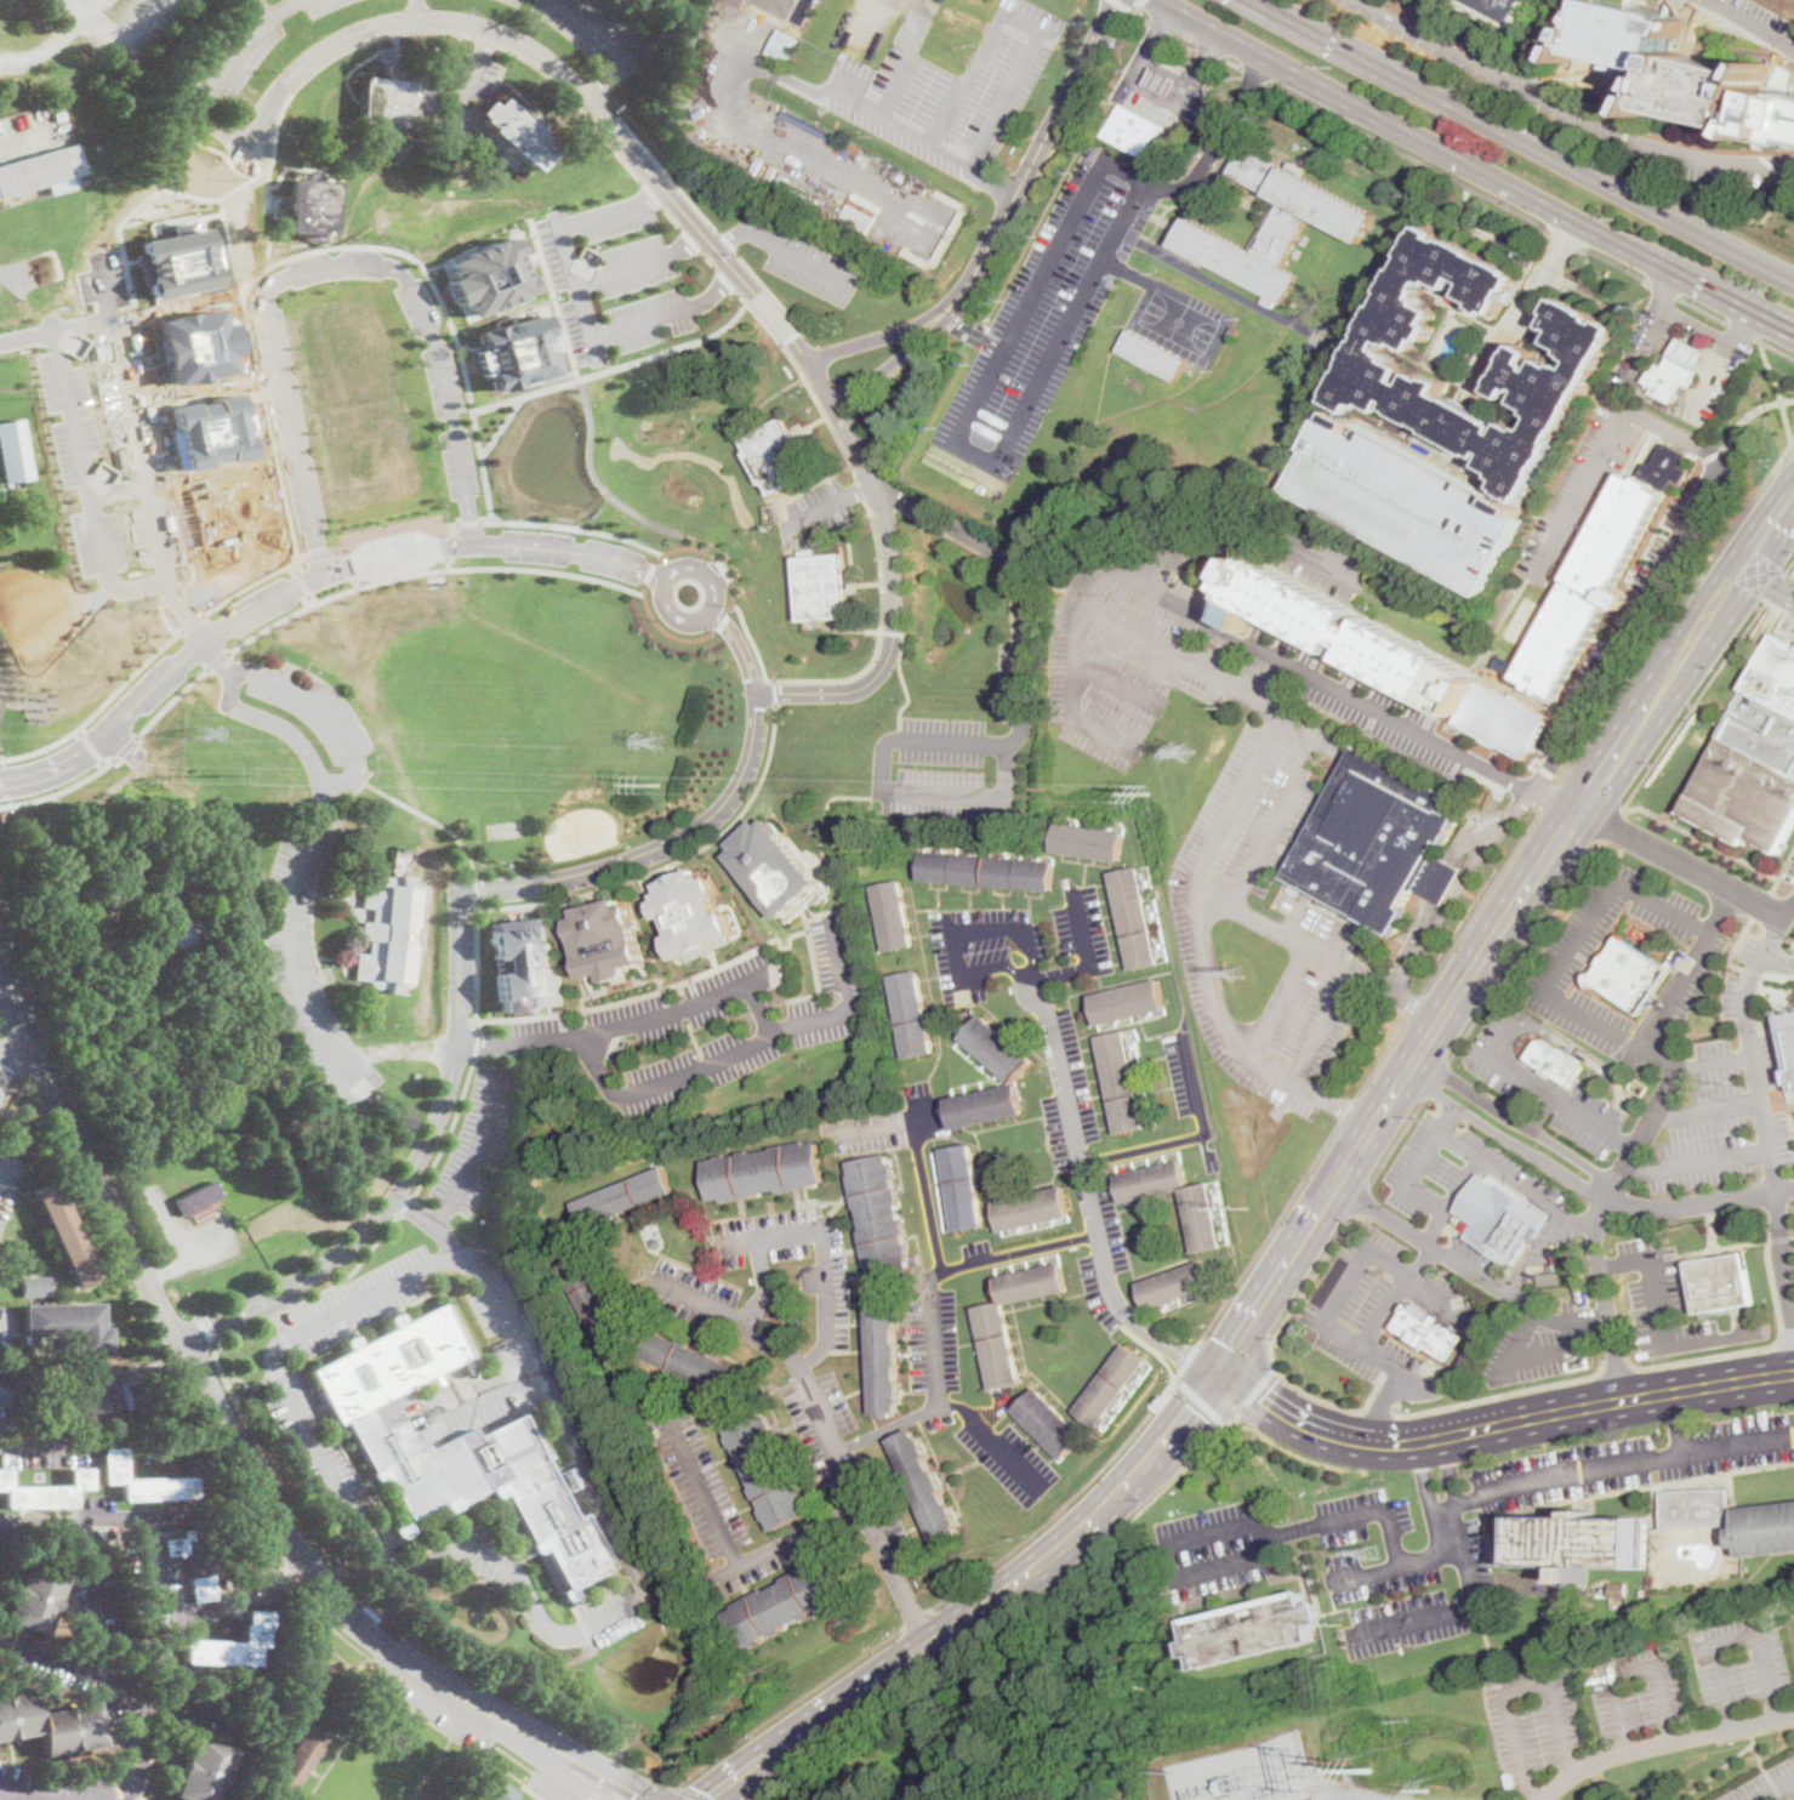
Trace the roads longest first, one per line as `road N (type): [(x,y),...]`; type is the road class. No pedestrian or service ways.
road 1 (primary): [(1793,501),(1524,890),(1217,1374)]
road 2 (residential): [(716,610),(745,648),(759,693),(742,775),(687,832),(563,877),(457,887),(321,865),(226,821),(112,731)]
road 3 (tertiary): [(22,1020),(280,1530),(385,1642),(502,1721)]
road 4 (residential): [(973,277),(714,139),(619,125),(528,46),(451,19),(395,21),(325,47),(268,103),(249,150)]
road 5 (residential): [(672,579),(576,553),(485,546),(422,549),(325,575),(204,642),(107,736),(69,762),(0,784)]
road 6 (residential): [(1118,0),(879,452),(716,579)]
road 7 (residential): [(473,546),(433,342),(400,274),(374,262),(321,264),(280,277),(266,292),(325,575)]
road 8 (primary): [(1165,0),(1793,331)]
road 9 (primary): [(706,1799),(1061,1548),(1132,1481),(1217,1374)]
road 10 (primary): [(1793,285),(1254,0)]
road 11 (secondary): [(1217,1374),(1317,1431),(1395,1446),(1793,1376)]
road 12 (residential): [(180,1342),(320,1269),(368,1229),(404,1183),(438,1115),(450,1066),(457,887)]
road 13 (residential): [(1793,166),(1645,149),(1356,0)]
road 14 (residential): [(929,1645),(784,1337),(756,1333),(758,1305),(779,1301),(788,1309),(784,1337)]
road 15 (residential): [(1217,1374),(1149,1331),(1115,1297),(1042,978)]
road 16 (residential): [(146,1799),(137,1731),(116,1688),(0,1639)]
road 17 (tertiary): [(656,1799),(580,1754),(502,1721)]
road 18 (residential): [(719,603),(719,586),(702,569),(678,573),(667,587),(668,605),(690,622),(708,617),(719,603)]
road 19 (residential): [(142,1776),(64,1799),(0,1787)]
road 20 (tertiary): [(502,1721),(602,1799)]

